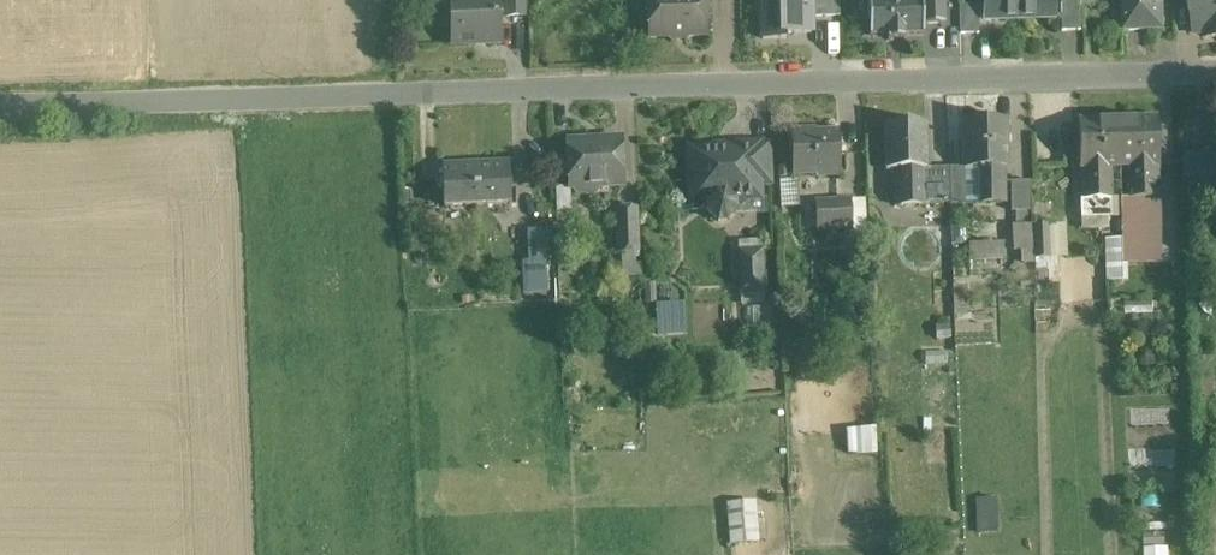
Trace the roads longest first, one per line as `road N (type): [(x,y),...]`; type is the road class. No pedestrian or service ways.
road 1 (residential): [(1215,70),(378,89)]
road 2 (unclassified): [(378,89),(0,104)]

